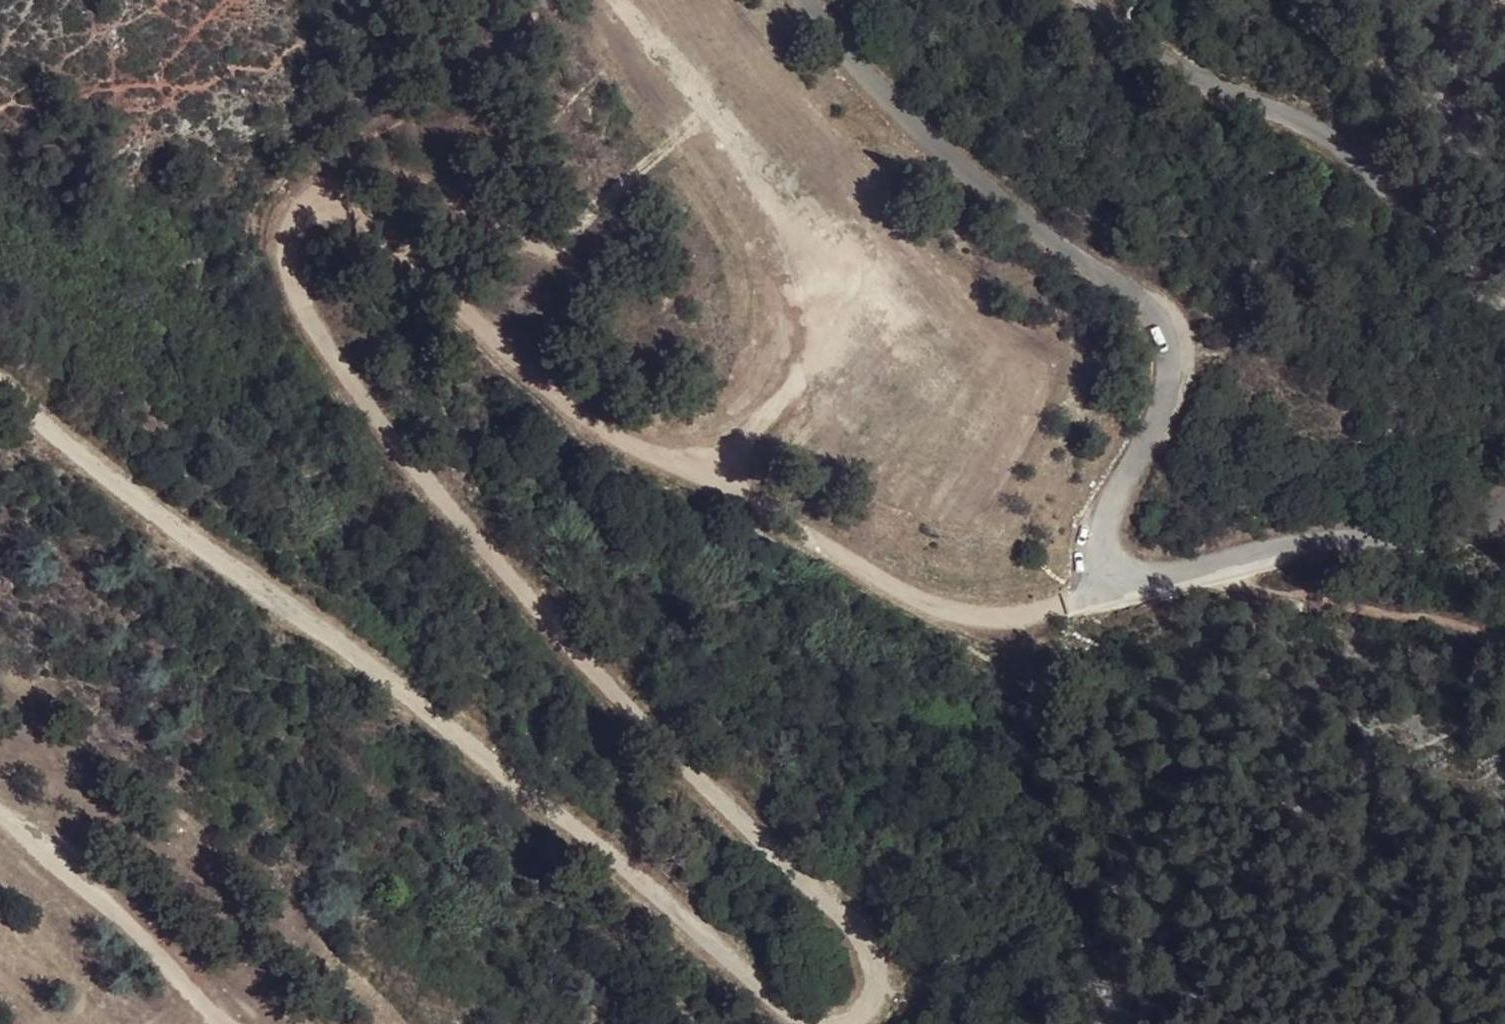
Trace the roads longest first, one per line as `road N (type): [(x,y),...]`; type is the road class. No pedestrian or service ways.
road 1 (track): [(883,1023),(894,989),(885,958),(753,842),(591,674),(297,321),(274,249),(283,208),(320,198),(351,211),(496,364),(590,432),(670,463),(926,601),(999,621),(1065,604),(1133,574)]
road 2 (unclassified): [(807,0),(839,45),(953,157),(1150,313),(1167,339),(1174,380),(1111,503),(1102,545),(1108,561),(1133,574),(1156,574),(1504,520)]
road 3 (track): [(0,386),(151,521),(370,667),(482,756),(793,1023)]
road 4 (unclassified): [(1504,295),(1325,123),(1204,79),(1122,32),(1095,0)]
road 5 (track): [(220,1023),(90,884),(0,818)]
road 6 (track): [(1504,637),(1278,596),(1250,585),(1243,560)]

